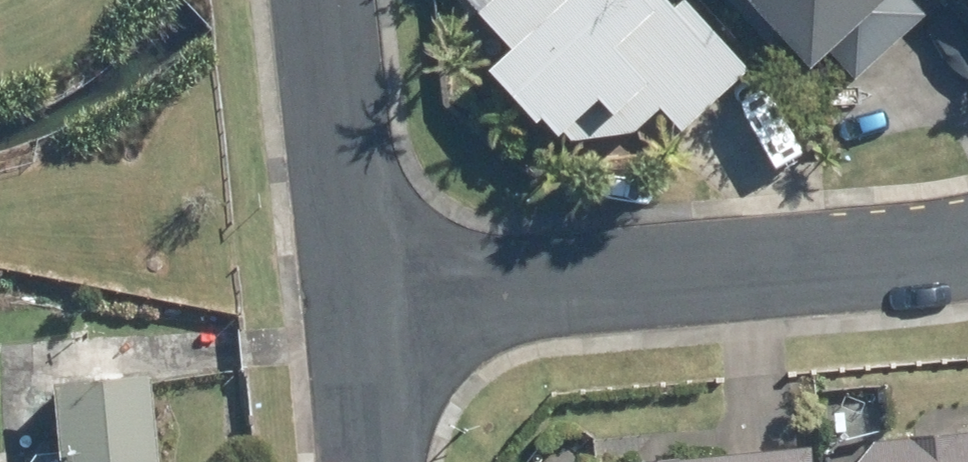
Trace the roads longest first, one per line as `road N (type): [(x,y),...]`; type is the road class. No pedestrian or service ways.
road 1 (residential): [(967,251),(369,316)]
road 2 (residential): [(369,316),(336,0)]
road 3 (residential): [(380,461),(369,316)]

